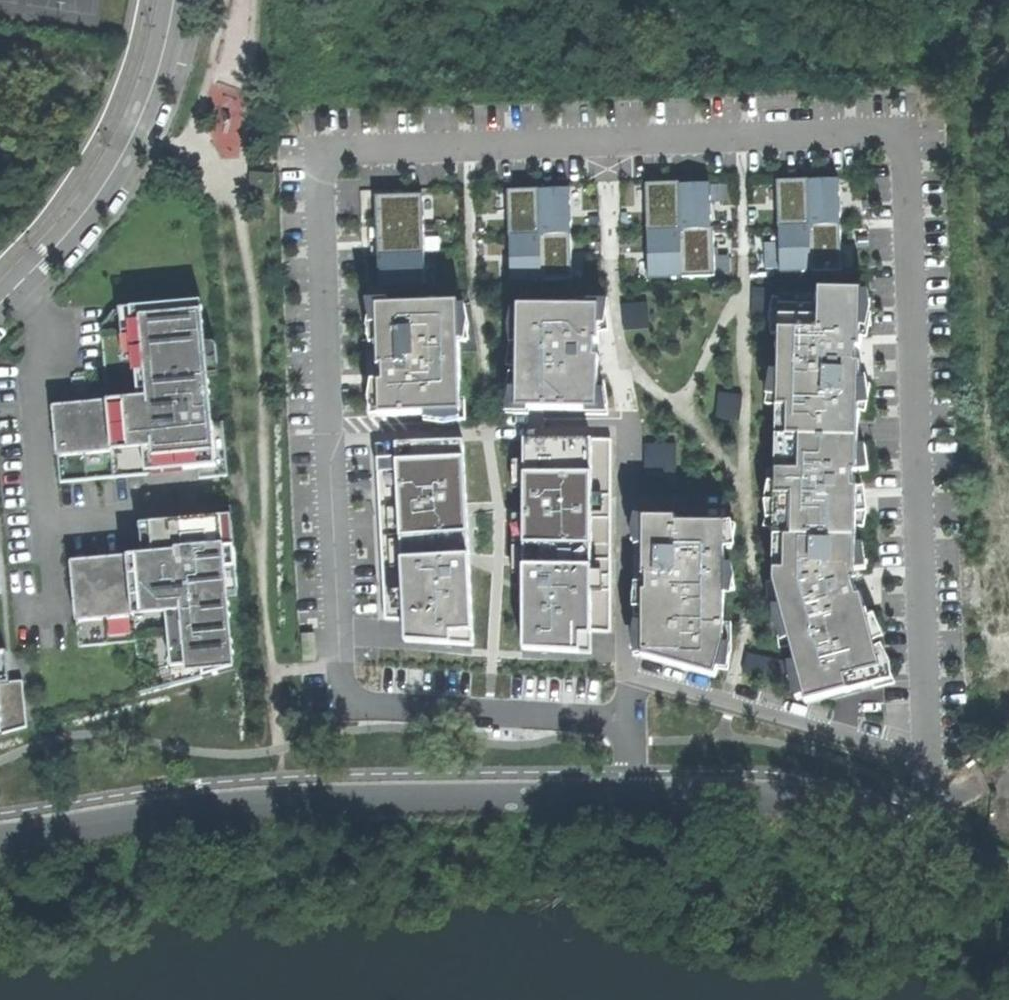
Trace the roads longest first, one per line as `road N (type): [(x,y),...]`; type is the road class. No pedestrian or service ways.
road 1 (residential): [(388,796),(383,736),(344,673),(339,641),(318,179),(325,157),(351,149),(886,133),(900,140),(906,158),(926,754),(926,805),(900,837)]
road 2 (unclassified): [(388,796),(221,803),(0,839)]
road 3 (residential): [(623,800),(628,416)]
road 4 (residential): [(172,0),(157,72),(123,155),(66,234),(0,303)]
road 5 (unclassified): [(900,837),(774,810),(623,800)]
road 6 (unclassified): [(623,800),(388,796)]

